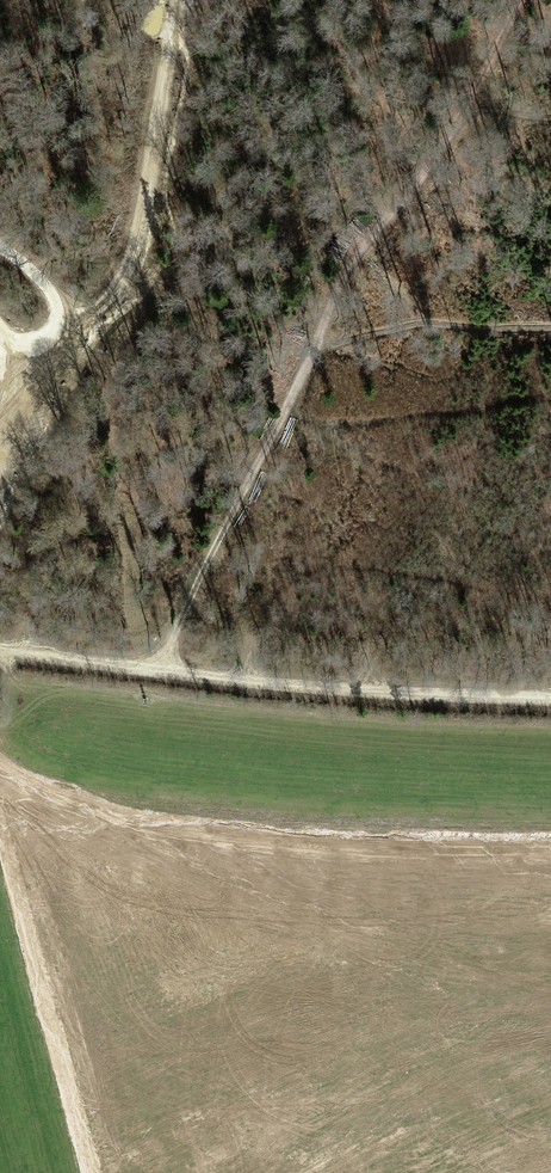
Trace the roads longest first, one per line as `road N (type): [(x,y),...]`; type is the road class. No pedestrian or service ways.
road 1 (track): [(157,673),(362,254),(526,0)]
road 2 (track): [(0,783),(54,822),(167,855),(385,871),(550,866)]
road 3 (track): [(550,695),(353,689),(0,659)]
road 4 (track): [(0,450),(125,279),(156,163),(177,0)]
road 5 (track): [(0,824),(89,1172)]
road 6 (track): [(0,248),(25,260),(60,312),(47,339),(2,343)]

